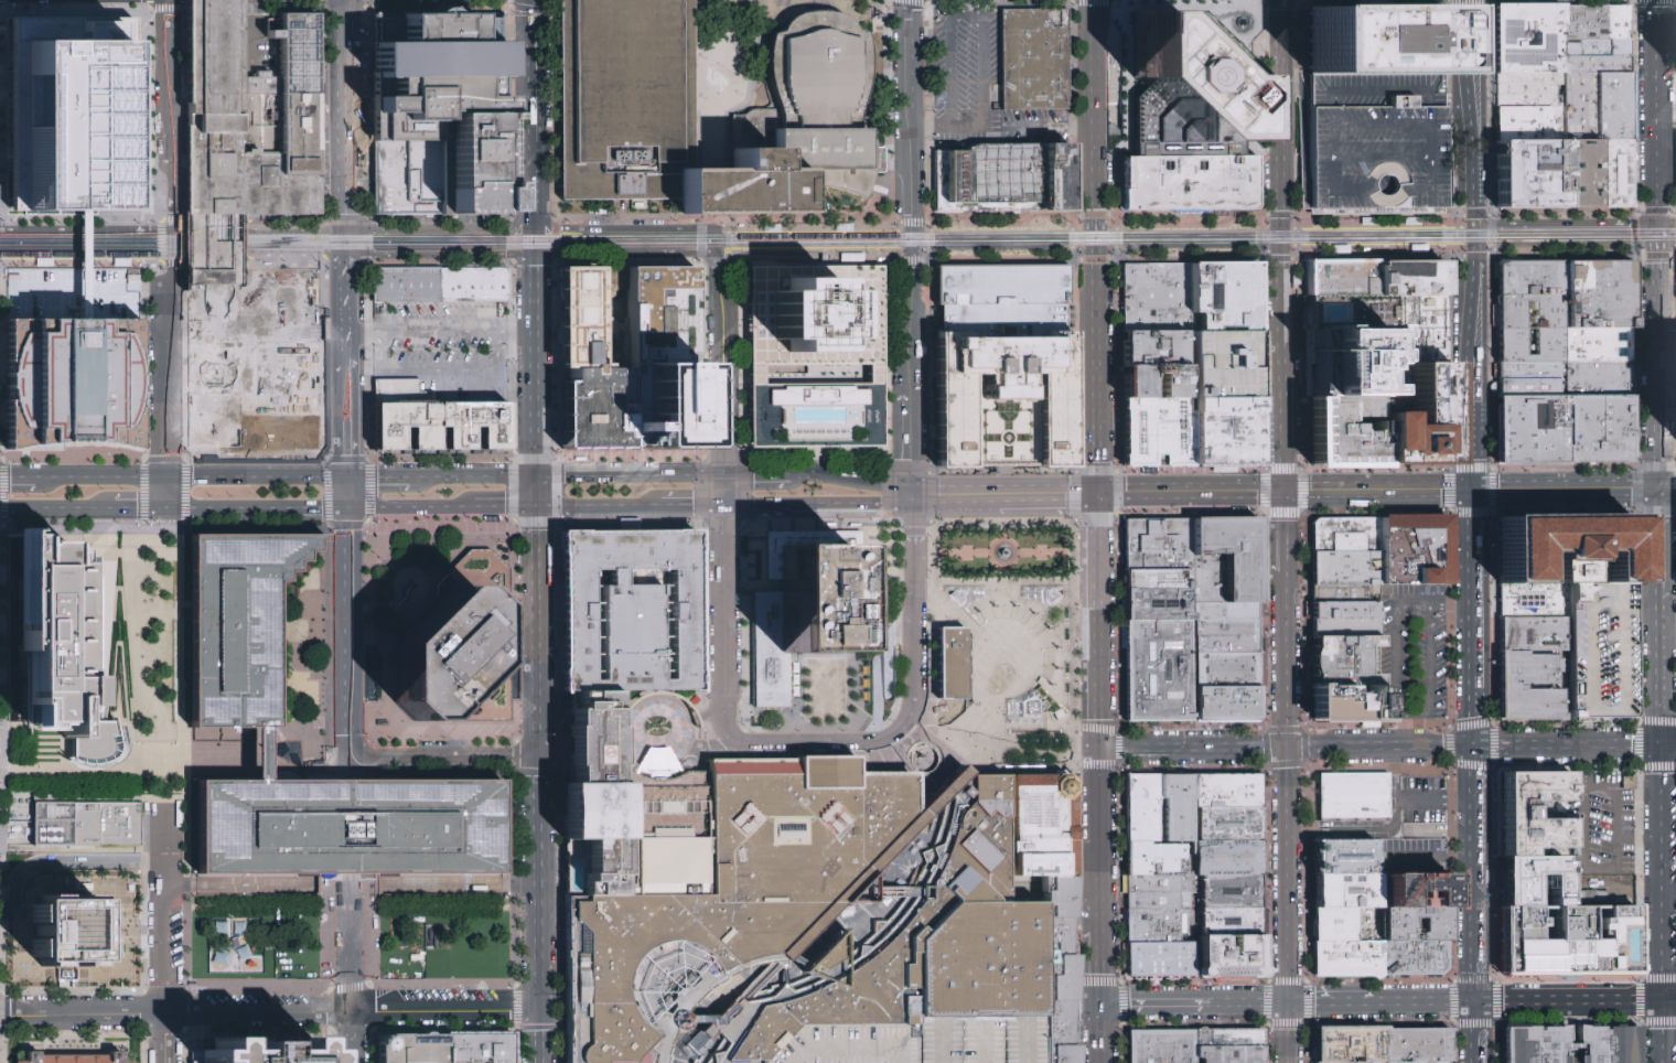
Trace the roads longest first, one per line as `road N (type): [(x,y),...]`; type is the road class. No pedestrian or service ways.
road 1 (residential): [(723,508),(722,734),(911,734),(911,496)]
road 2 (residential): [(1662,1062),(1658,492)]
road 3 (residential): [(1473,493),(1476,1062)]
road 4 (secondary): [(539,1010),(540,508)]
road 5 (residential): [(911,496),(908,0)]
road 6 (secondary): [(1093,0),(1096,495)]
road 7 (residential): [(1470,0),(1473,493)]
road 8 (tertiary): [(1289,751),(1675,744)]
road 9 (residential): [(1659,311),(1657,0)]
road 10 (secondary): [(350,509),(353,780)]
road 11 (secondary): [(1096,495),(1099,752)]
road 12 (secondary): [(1291,1001),(1289,751)]
road 13 (tertiary): [(166,475),(176,229)]
road 14 (secondary): [(539,474),(537,228)]
road 15 (secondary): [(1287,494),(1286,253)]
road 16 (tertiary): [(176,229),(168,0)]
road 17 (secondary): [(537,228),(535,0)]
road 18 (secondary): [(346,0),(347,228)]
road 19 (secondary): [(1675,999),(1449,1000)]
road 20 (secondary): [(347,255),(350,474)]
road 21 (secondary): [(1286,253),(1283,44)]
road 22 (secondary): [(1096,495),(1287,494)]
road 23 (tertiary): [(1471,227),(1661,225)]
road 24 (tertiary): [(1099,752),(1289,751)]
road 25 (secondary): [(723,508),(879,507),(911,496)]
road 26 (residential): [(354,1011),(166,1013)]
road 27 (residential): [(723,474),(721,287)]
road 28 (secondary): [(1287,494),(1473,493)]
road 29 (tertiary): [(537,254),(722,251)]
road 30 (secondary): [(1473,493),(1658,492)]
road 31 (residential): [(354,1011),(539,1010)]
road 32 (secondary): [(165,509),(350,509)]
road 33 (secondary): [(350,474),(166,475)]
road 34 (secondary): [(723,474),(539,474)]
road 35 (residential): [(1658,492),(1659,311)]
road 36 (secondary): [(1099,752),(1100,932)]
road 37 (secondary): [(1289,751),(1288,573)]
road 38 (tertiary): [(713,228),(537,228)]
road 39 (tertiary): [(175,257),(347,255)]
road 40 (tertiary): [(176,229),(347,228)]
road 41 (tertiary): [(370,255),(537,254)]
road 42 (tertiary): [(370,228),(537,228)]
road 43 (residential): [(166,1013),(0,1014)]
road 44 (tertiary): [(0,229),(161,228)]
road 45 (residential): [(353,753),(509,754)]
road 46 (residential): [(166,1013),(168,858)]
road 47 (secondary): [(354,874),(354,1011)]
road 48 (secondary): [(539,474),(408,474)]
road 49 (secondary): [(911,496),(879,483),(789,473)]
road 50 (secondary): [(166,475),(41,476)]
road 51 (secondary): [(350,509),(472,508)]
road 52 (secondary): [(540,508),(662,508)]

